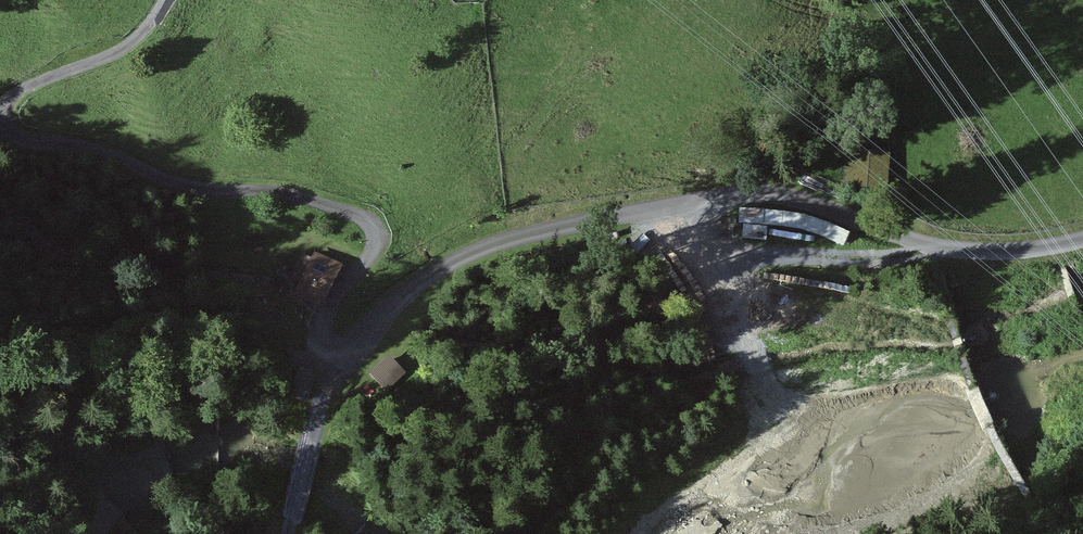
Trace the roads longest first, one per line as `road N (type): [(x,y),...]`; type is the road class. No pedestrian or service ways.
road 1 (track): [(1082,240),(1036,253),(957,251),(799,197),(721,195),(465,254),(407,292),(339,364),(320,397),(288,533)]
road 2 (track): [(339,364),(322,333),(326,311),(370,254),(375,231),(357,214),(281,194),(185,188),(102,152),(13,136),(1,114),(19,90),(118,51),(143,33),(163,0)]
road 3 (track): [(672,205),(706,243),(754,253),(957,251)]

